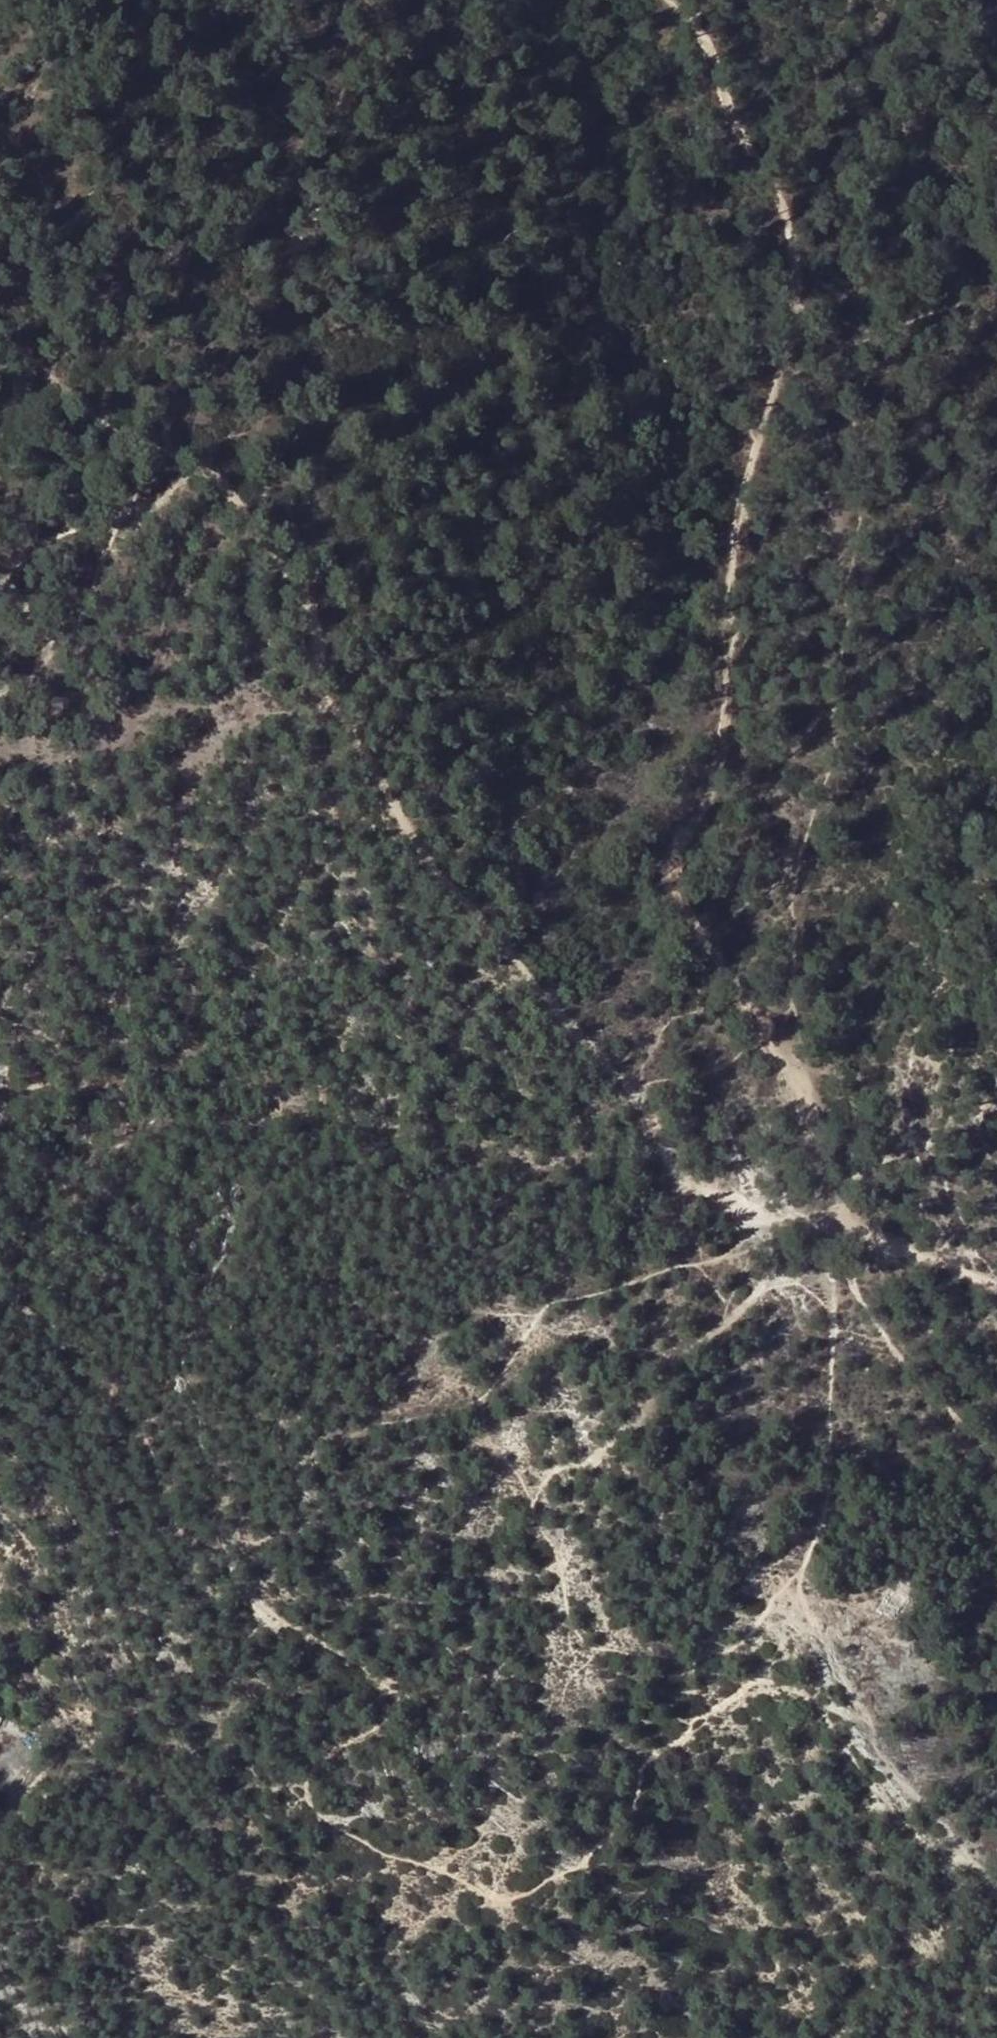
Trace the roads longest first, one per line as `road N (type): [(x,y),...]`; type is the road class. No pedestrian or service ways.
road 1 (track): [(670,0),(746,154),(760,331),(723,705),(697,840),(715,1017),(755,1209),(827,1239),(996,1334)]

